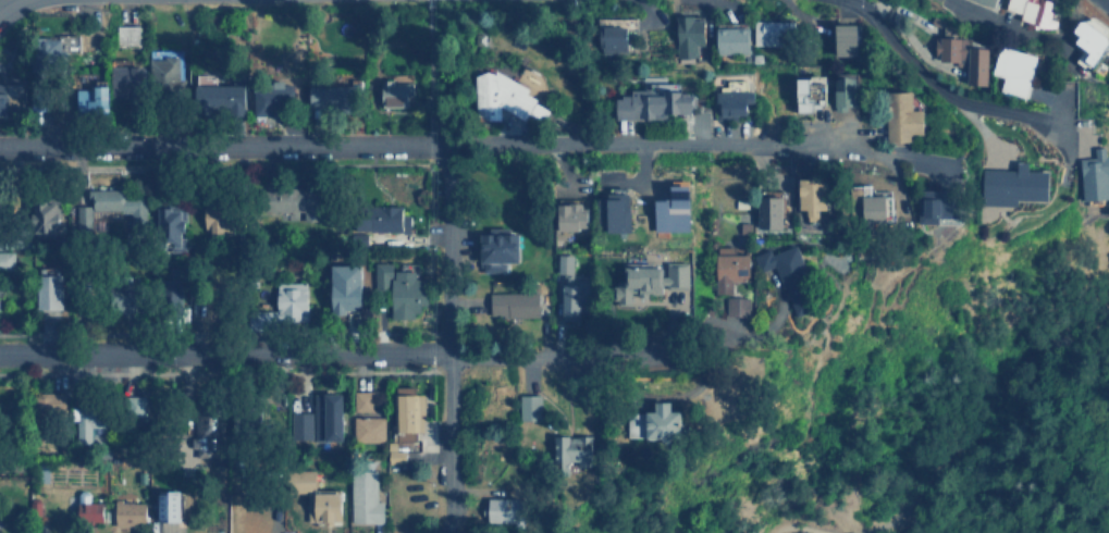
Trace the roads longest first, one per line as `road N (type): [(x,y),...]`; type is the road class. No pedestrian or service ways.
road 1 (residential): [(754,356),(0,356)]
road 2 (residential): [(447,146),(799,145),(950,161)]
road 3 (residential): [(0,149),(447,146)]
road 4 (residential): [(440,532),(449,516),(447,146)]
road 5 (residential): [(1074,152),(1033,117),(936,91),(868,17),(839,0)]

